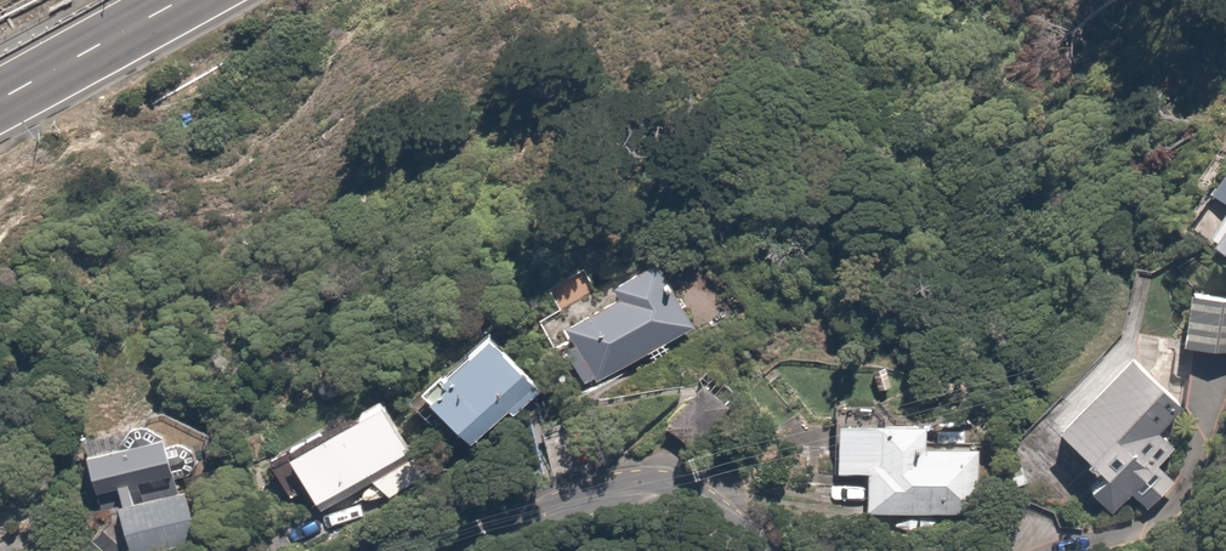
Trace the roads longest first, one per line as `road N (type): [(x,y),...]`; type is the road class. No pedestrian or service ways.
road 1 (residential): [(433,550),(609,482),(661,481),(710,507),(759,550)]
road 2 (secondary): [(186,0),(0,104)]

